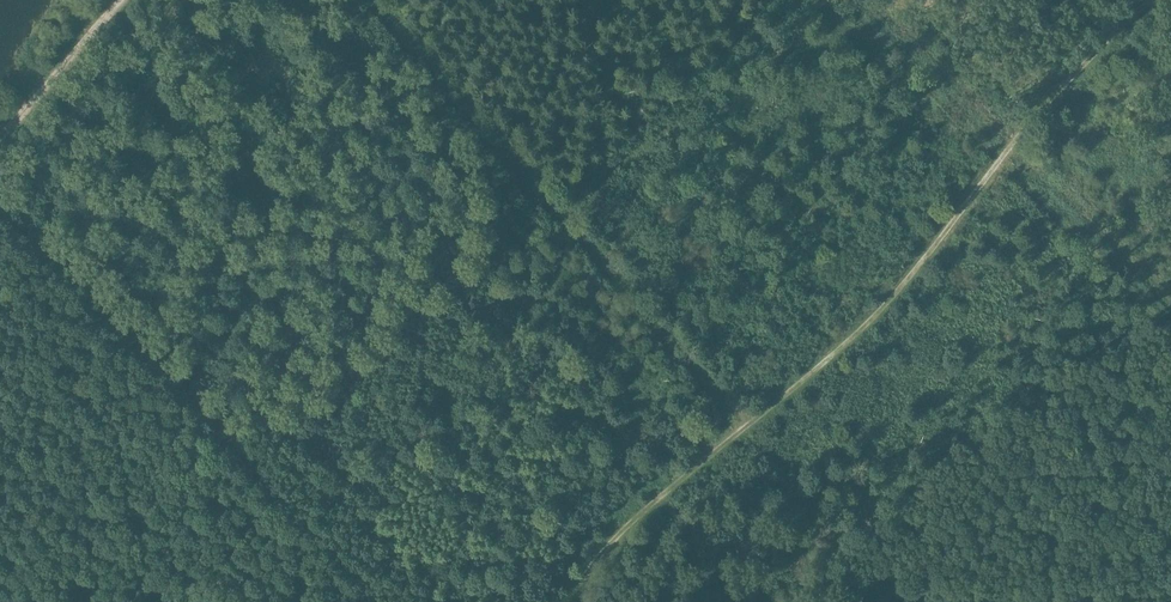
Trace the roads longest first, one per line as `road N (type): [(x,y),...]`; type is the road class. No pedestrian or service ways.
road 1 (track): [(568,601),(605,546),(840,351),(958,217),(1010,143),(1149,0)]
road 2 (track): [(119,0),(0,139)]

